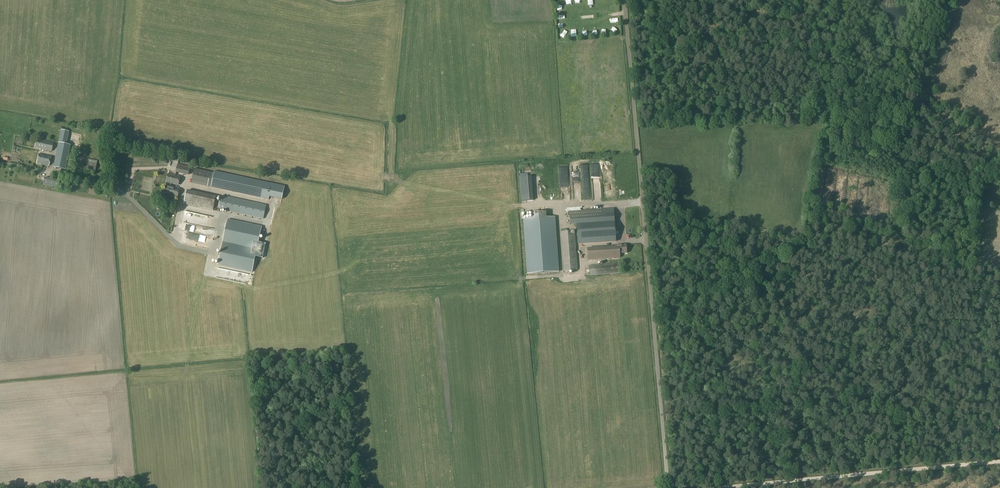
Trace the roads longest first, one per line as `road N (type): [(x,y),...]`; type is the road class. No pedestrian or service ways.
road 1 (track): [(667,487),(624,0)]
road 2 (track): [(999,460),(706,487)]

